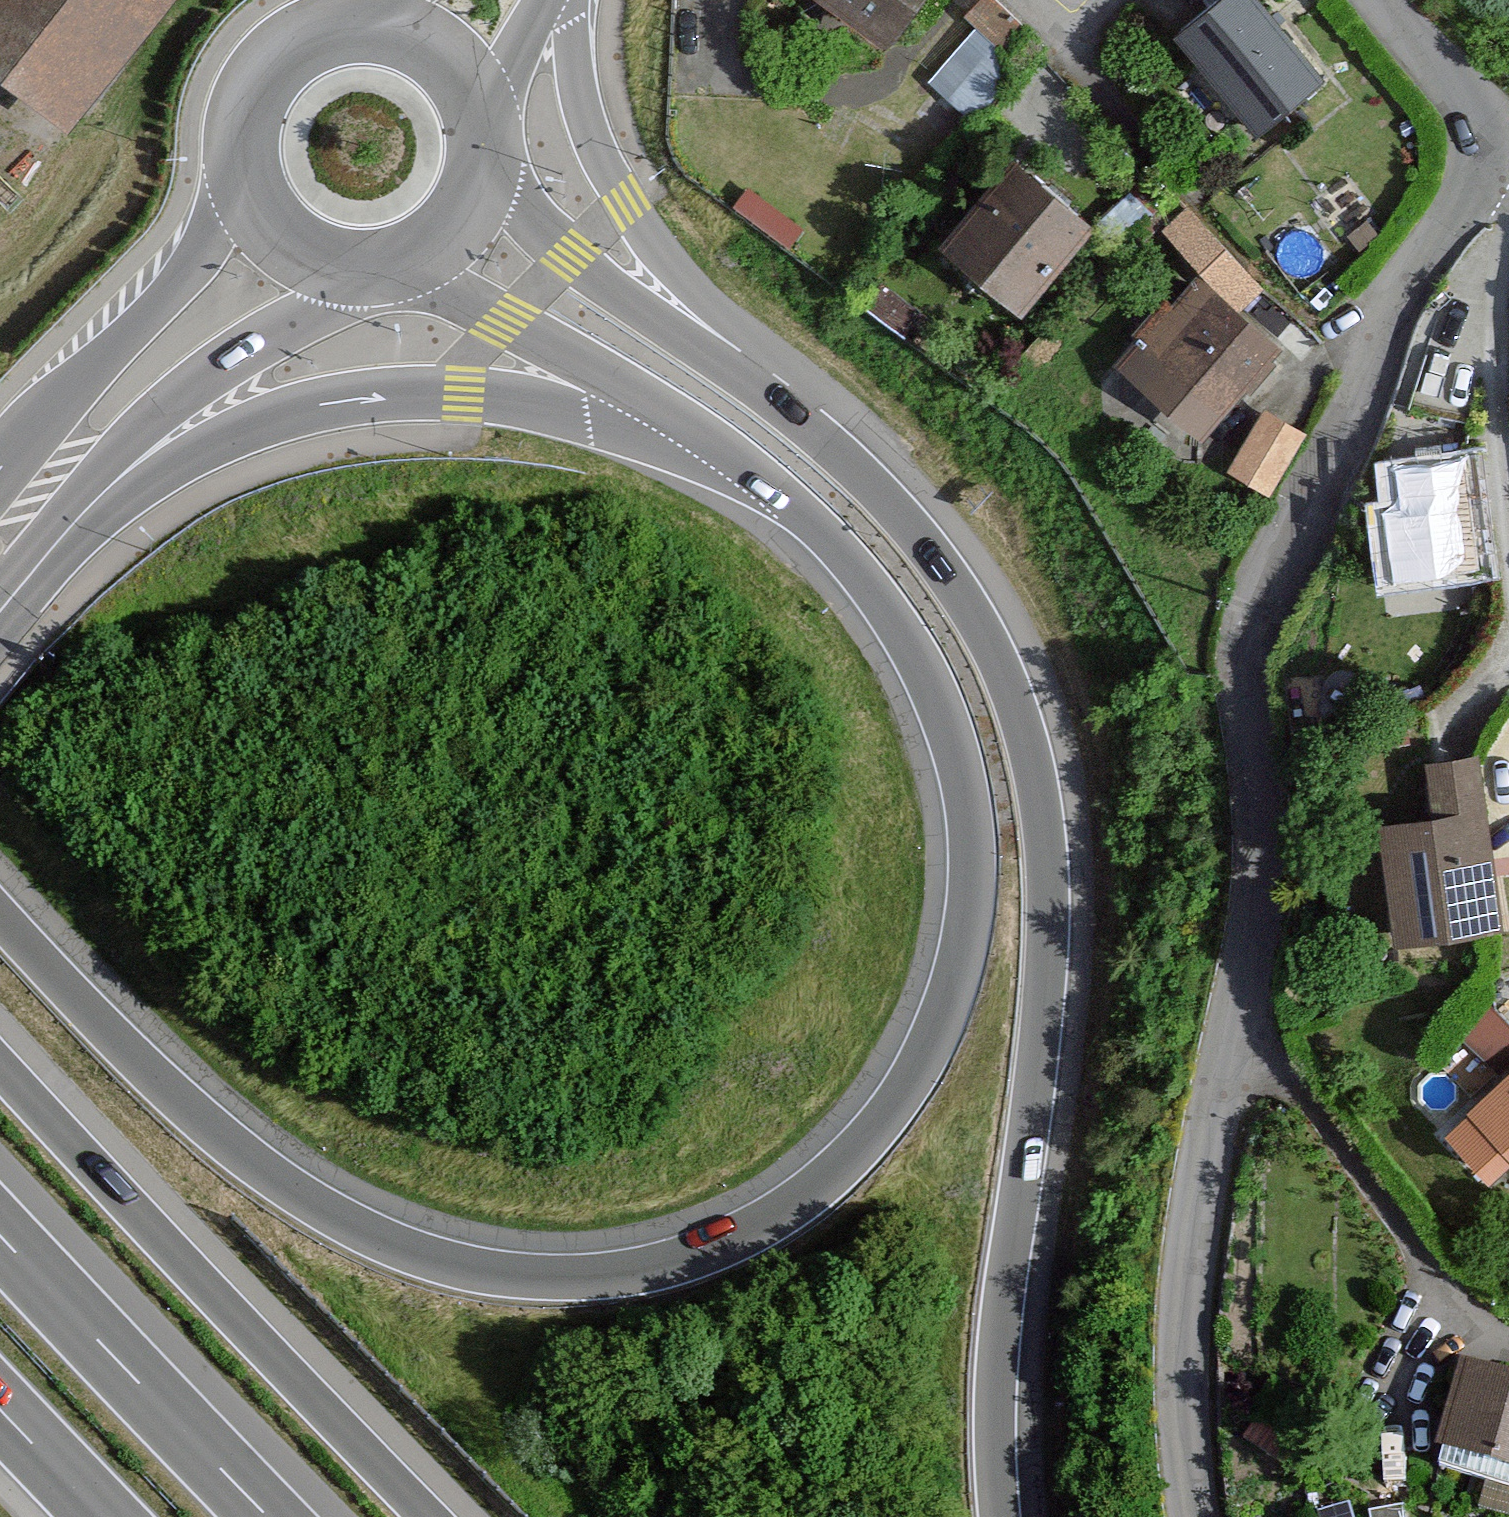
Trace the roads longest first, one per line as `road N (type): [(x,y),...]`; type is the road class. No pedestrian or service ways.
road 1 (motorway): [(720,451),(813,528),(886,618),(932,700),(960,788),(967,878),(941,1011),(900,1092),(807,1191),(730,1236),(642,1266),(547,1274),(420,1249),(337,1213),(250,1155),(182,1099),(0,909)]
road 2 (residential): [(1191,1516),(1184,1302),(1258,871),(1244,725),(1248,649),(1381,315),(1469,180),(1484,141)]
road 3 (motorway): [(1002,1516),(999,1316),(1048,916),(1040,804),(1021,720),(941,568),(875,488),(800,420)]
road 4 (motorway): [(0,618),(122,501),(187,453),(309,407),(409,394),(504,398),(588,412),(720,451)]
road 5 (motorway): [(428,1516),(0,1064)]
road 6 (motorway): [(800,420),(762,356),(623,201),(579,108),(570,0)]
road 7 (secondary): [(0,603),(30,549),(113,451),(228,352),(353,280)]
road 8 (motorway): [(800,420),(570,253),(489,169)]
road 9 (motorway): [(269,1516),(0,1235)]
road 10 (secondary): [(232,168),(203,229),(149,303),(0,465)]
road 11 (motorway): [(410,270),(720,451)]
road 12 (secondary): [(367,21),(307,32),(260,69),(234,123),(232,168)]
road 13 (residential): [(1484,141),(1478,109),(1448,67),(1380,0)]
road 14 (secondary): [(232,168),(243,206),(280,252),(353,280)]
road 15 (secondary): [(485,113),(441,48),(367,21)]
road 16 (motorway): [(0,1411),(100,1516)]
road 17 (secondary): [(410,270),(465,227),(489,169)]
road 18 (secondary): [(485,113),(545,0)]

